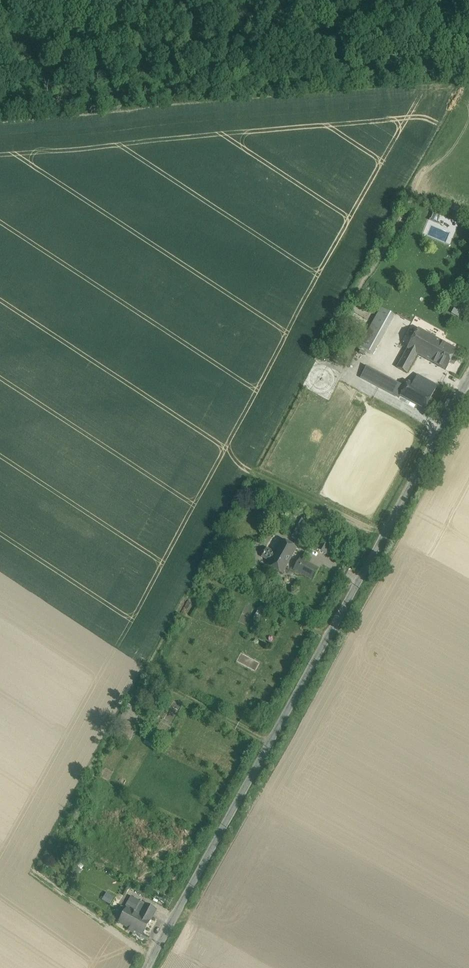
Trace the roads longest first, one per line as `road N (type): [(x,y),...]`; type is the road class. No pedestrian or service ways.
road 1 (unclassified): [(468,376),(146,967)]
road 2 (track): [(382,534),(254,472)]

